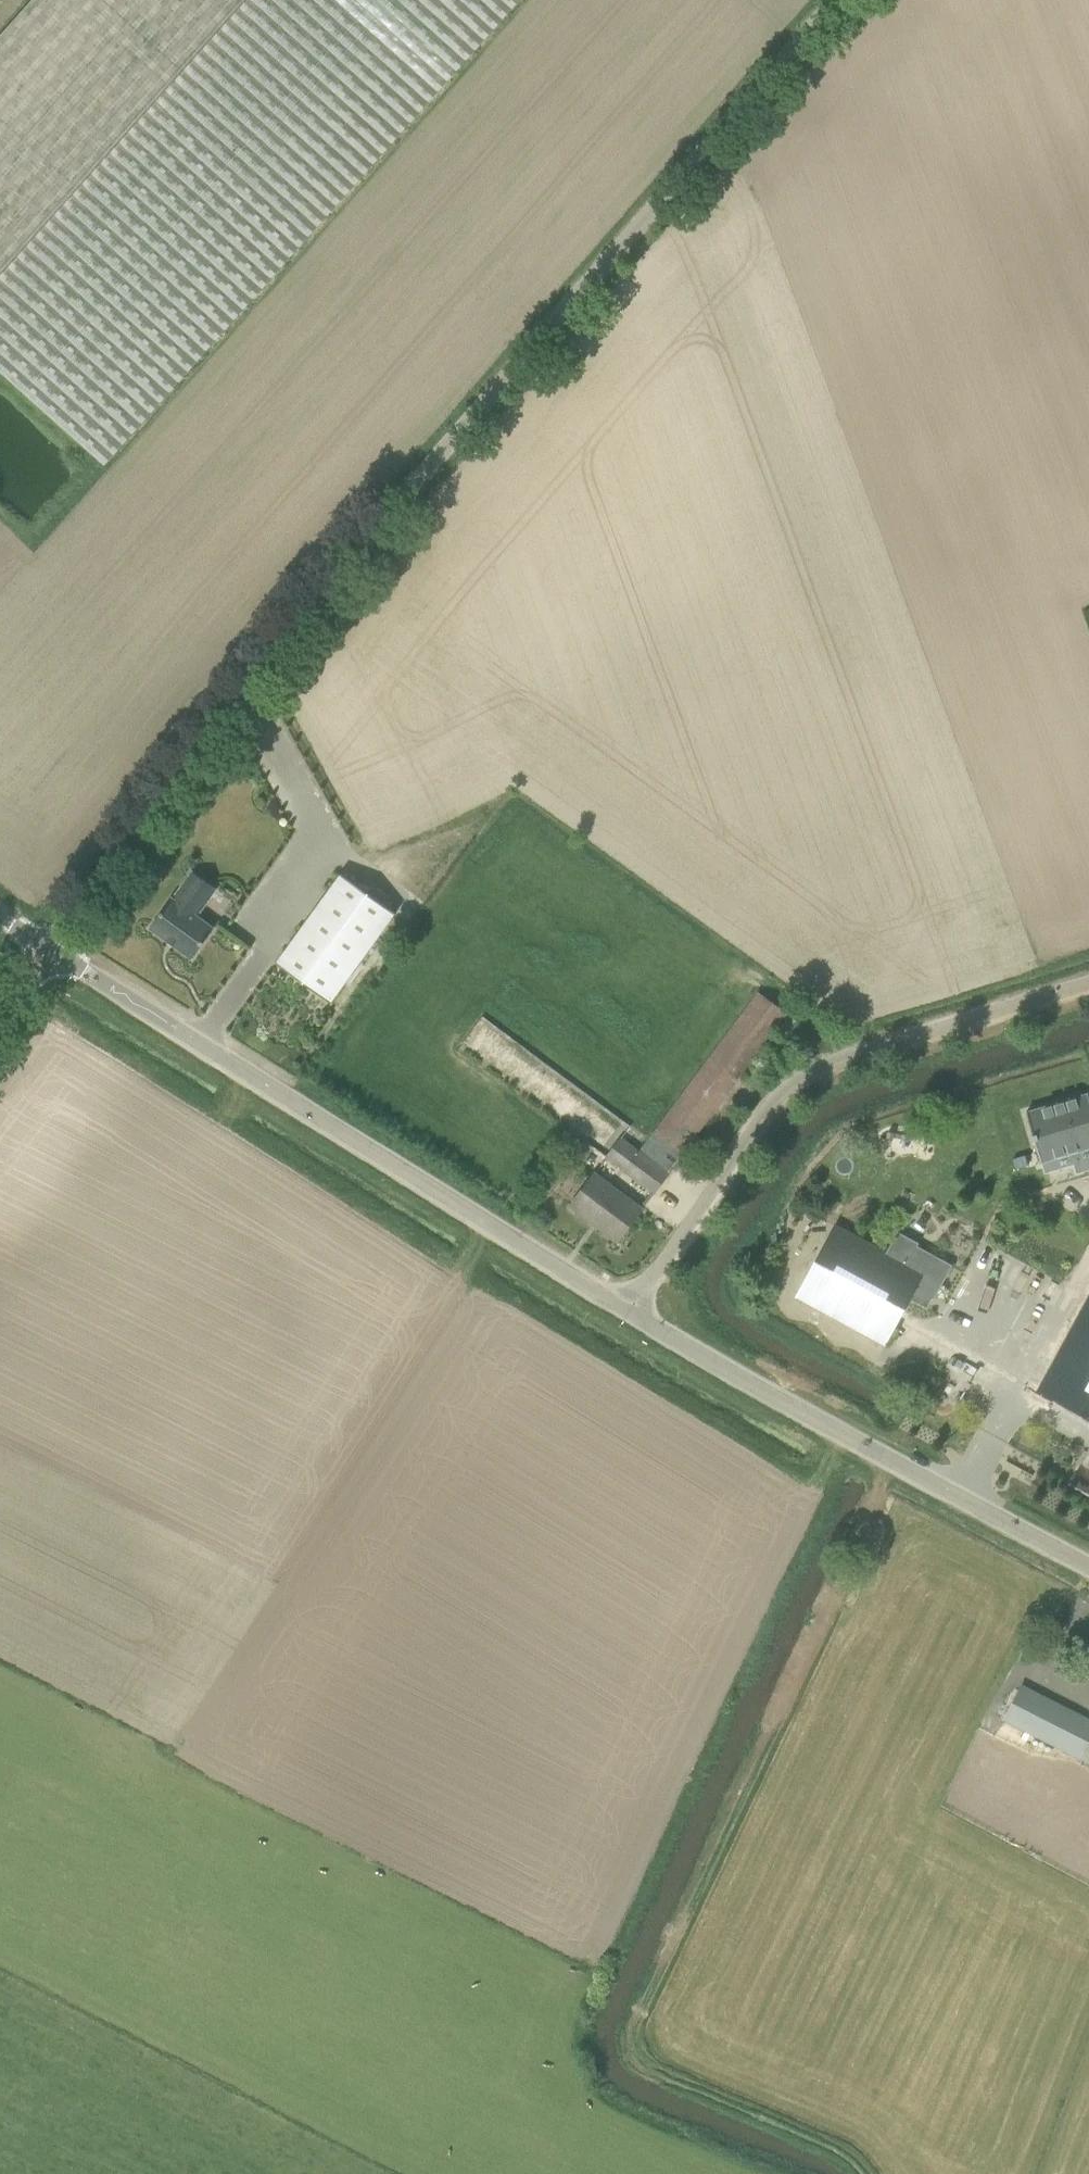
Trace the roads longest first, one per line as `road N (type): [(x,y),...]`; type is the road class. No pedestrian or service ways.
road 1 (unclassified): [(52,952),(507,381),(843,0)]
road 2 (track): [(869,2173),(839,2152),(640,2067),(630,2037),(893,1462)]
road 3 (unclassified): [(634,1315),(52,952)]
road 4 (unclassified): [(634,1315),(790,1084),(843,1060),(1088,984)]
road 5 (unclassified): [(1088,1567),(634,1315)]

